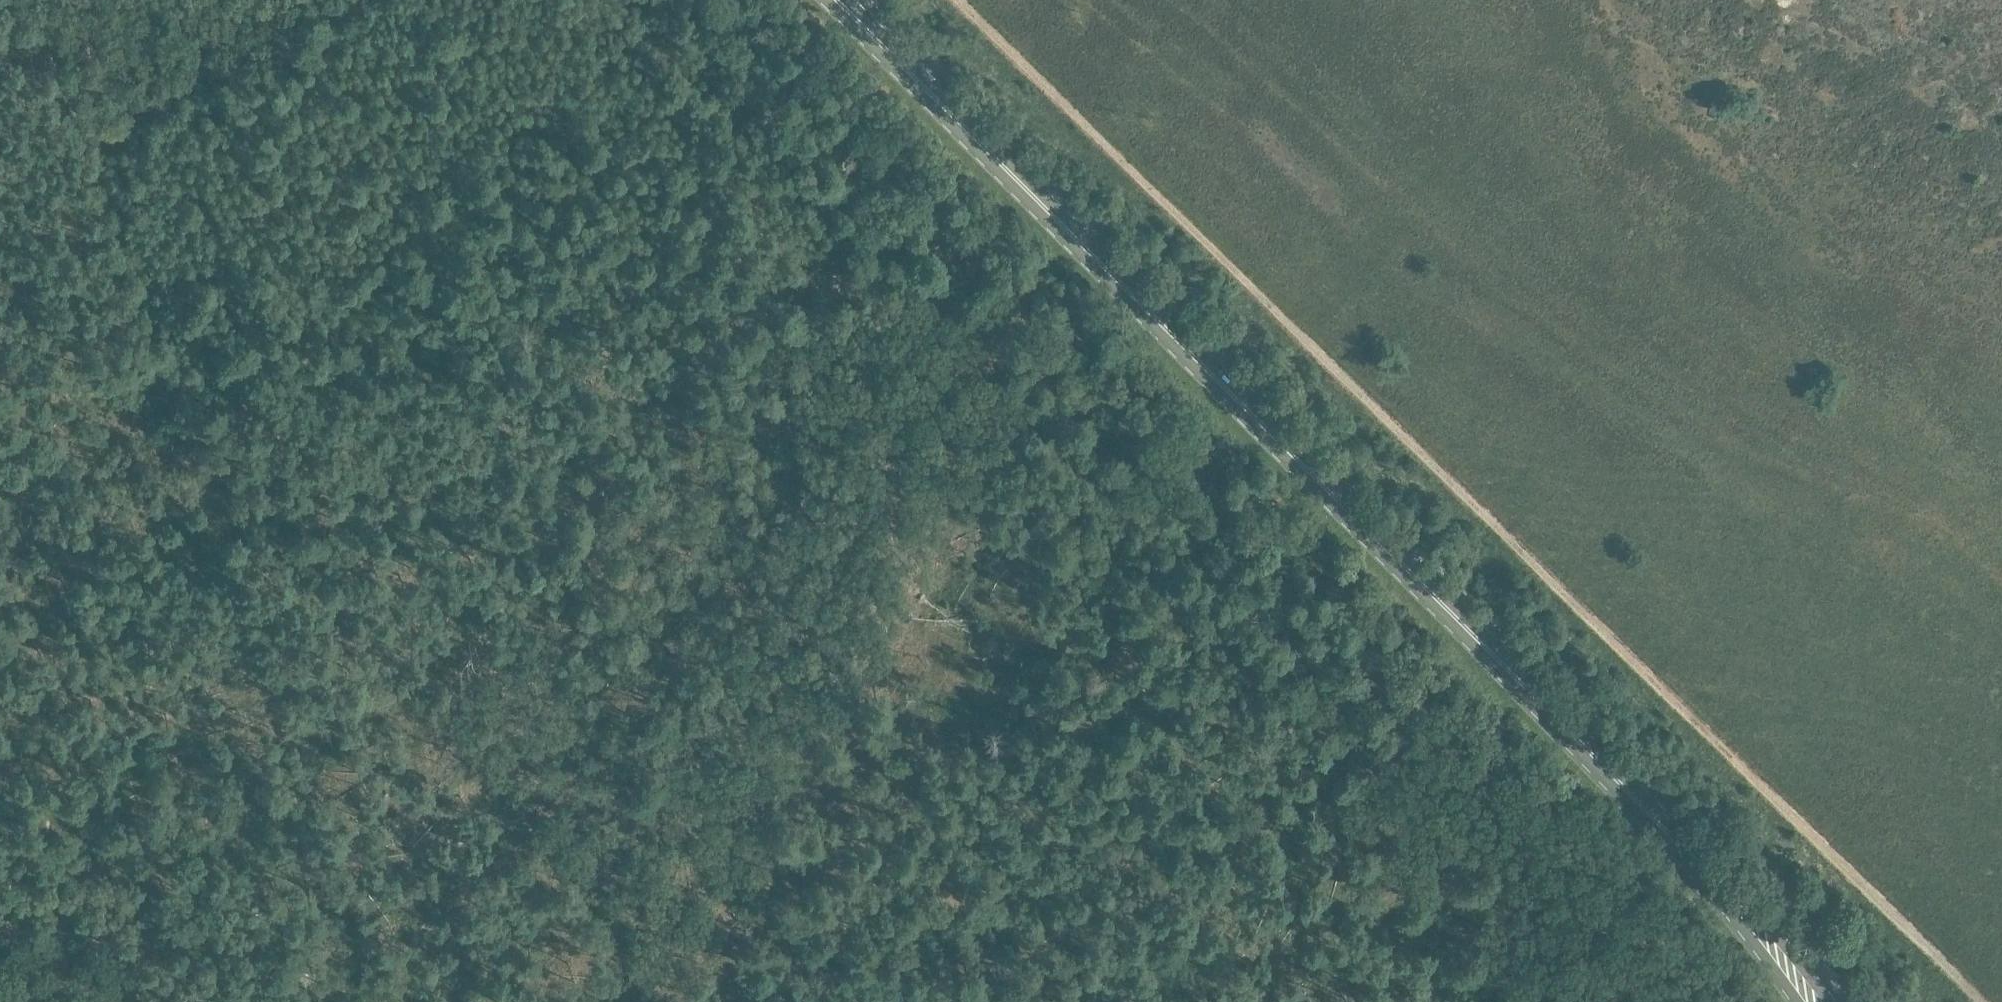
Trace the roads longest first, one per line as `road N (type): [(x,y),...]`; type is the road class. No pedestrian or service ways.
road 1 (track): [(955,0),(1985,1001)]
road 2 (primary): [(1677,844),(838,0)]
road 3 (track): [(27,0),(75,110),(100,129),(144,111),(334,0)]
road 4 (primary): [(1829,1001),(1803,966),(1677,844)]
road 5 (primary): [(1677,844),(1796,1001)]

